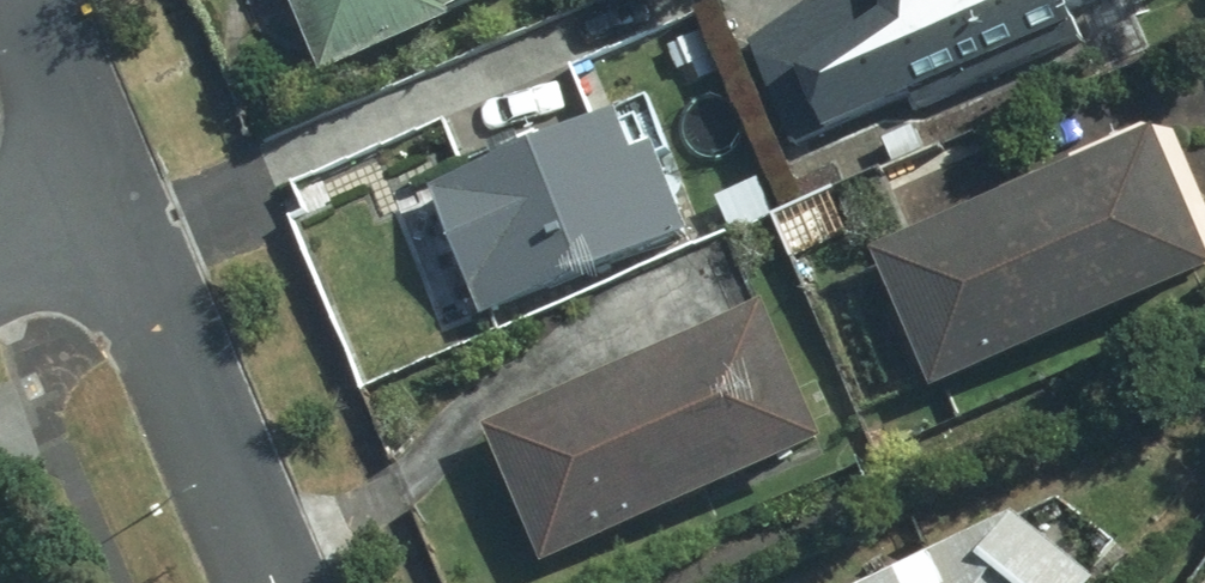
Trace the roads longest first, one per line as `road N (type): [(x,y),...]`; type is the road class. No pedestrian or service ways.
road 1 (residential): [(272,582),(105,197)]
road 2 (residential): [(105,197),(23,0)]

